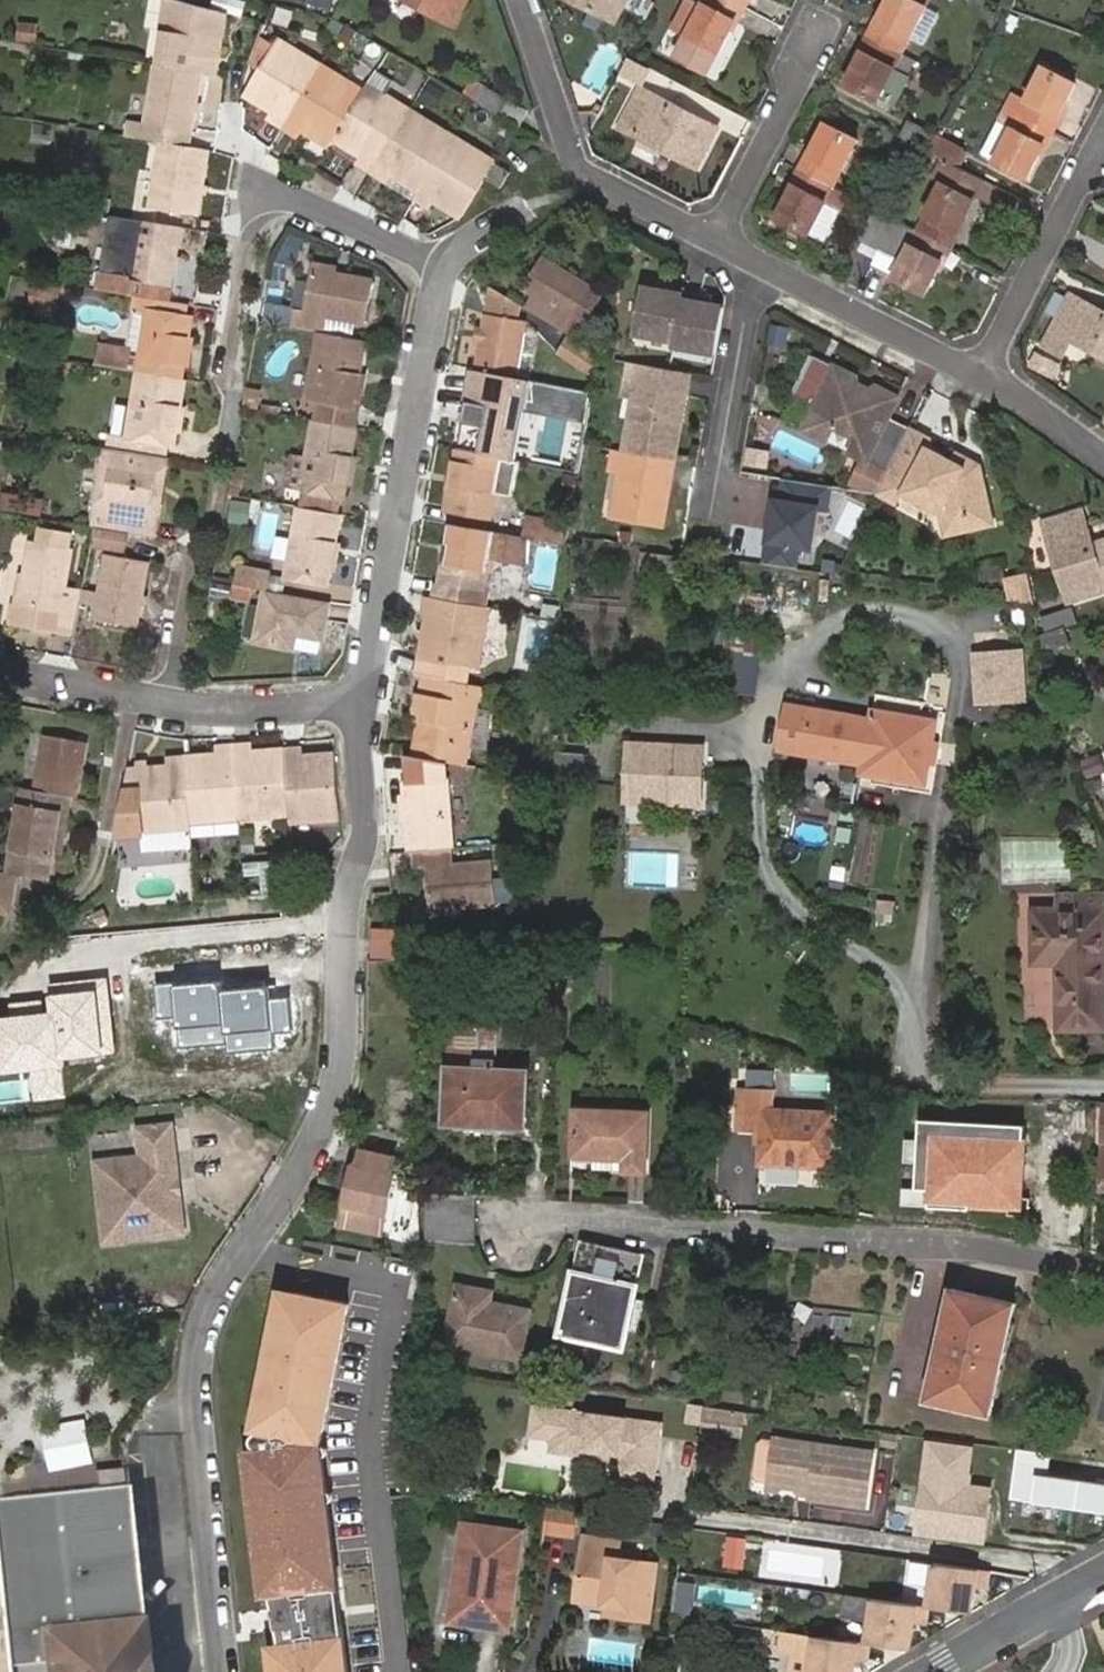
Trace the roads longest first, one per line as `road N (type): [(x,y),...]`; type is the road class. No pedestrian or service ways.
road 1 (residential): [(359,695),(365,845),(343,918),(338,1088),(317,1143),(244,1248),(199,1335),(195,1405),(223,1671)]
road 2 (residential): [(1103,1277),(973,1247),(656,1227),(564,1213),(523,1232)]
road 3 (residential): [(443,259),(359,695)]
road 4 (residential): [(443,259),(270,191),(230,435)]
road 5 (residential): [(1103,1086),(928,1080),(910,1060),(934,890)]
road 6 (residential): [(717,231),(580,166),(519,0)]
road 7 (residential): [(993,370),(758,254)]
road 8 (residential): [(758,254),(711,505)]
road 9 (residential): [(993,370),(1103,153)]
road 10 (residential): [(717,231),(826,22)]
road 11 (residential): [(359,695),(175,702)]
road 12 (residential): [(1103,1583),(955,1671)]
road 13 (residential): [(175,702),(12,672)]
road 14 (residential): [(1103,456),(993,370)]
road 15 (residential): [(175,702),(197,574)]

